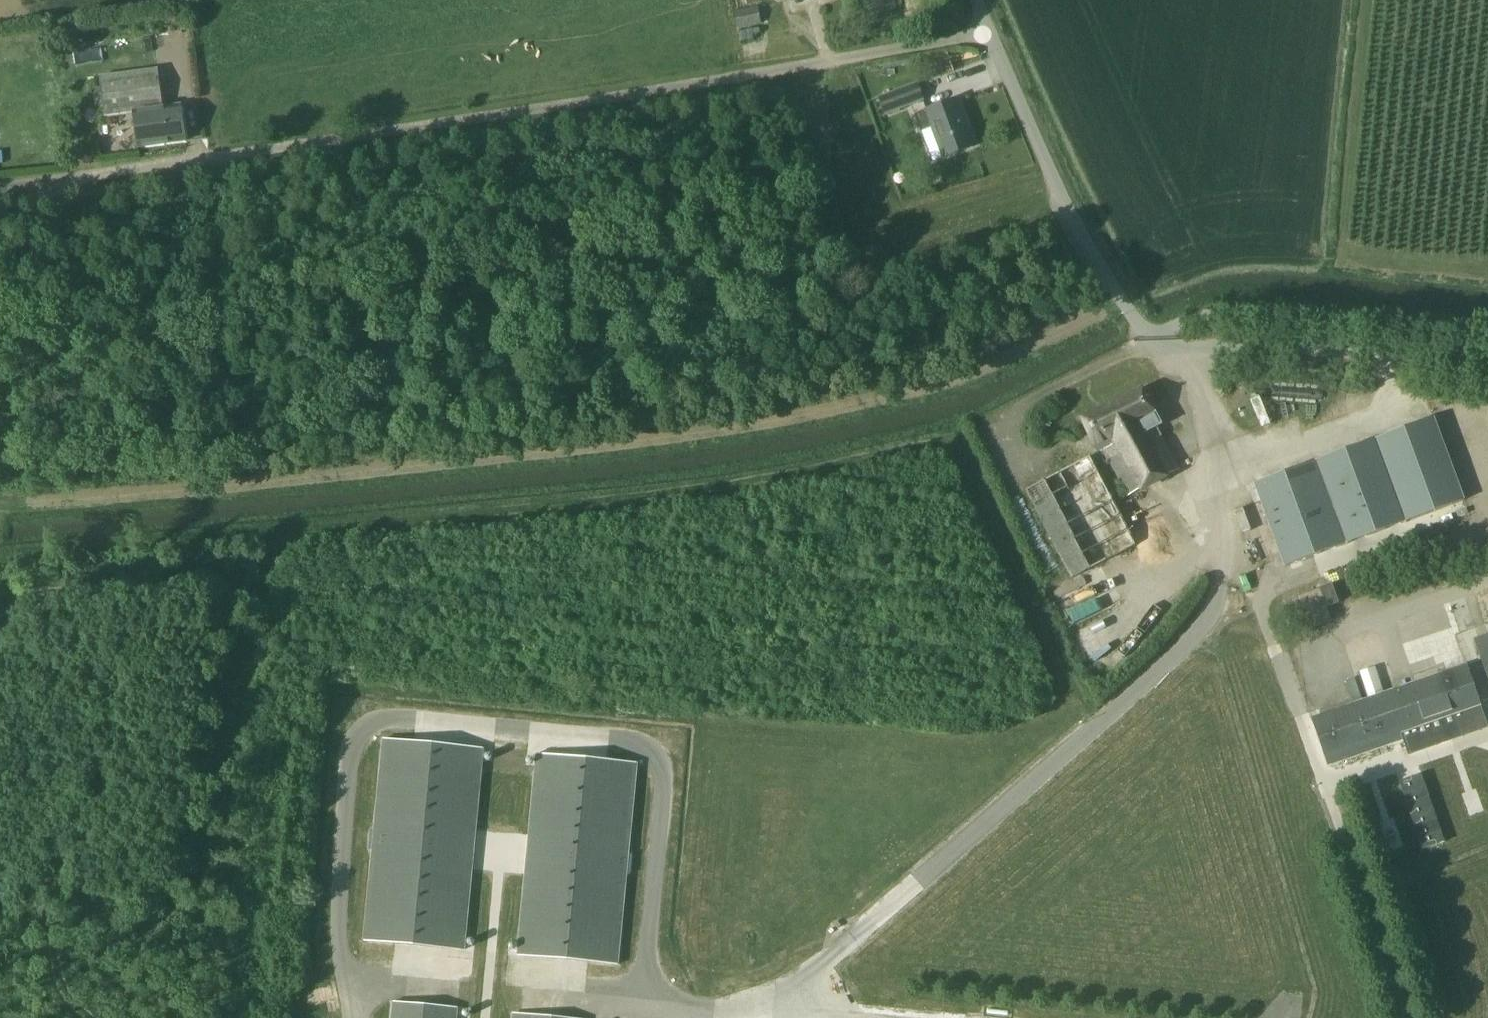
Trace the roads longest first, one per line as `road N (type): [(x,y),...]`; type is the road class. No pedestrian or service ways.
road 1 (track): [(1249,551),(1210,623),(801,989),(786,1017),(636,1005),(665,803),(664,780),(641,745),(403,720),(367,729),(353,755),(339,939),(358,995),(357,1017)]
road 2 (track): [(1121,300),(954,384),(725,435),(9,503),(0,512)]
road 3 (unclassified): [(92,176),(987,33)]
road 4 (unclassified): [(1487,369),(1322,353),(1172,351),(1149,339),(1091,255),(987,33)]
road 5 (track): [(1323,802),(1408,1017)]
road 6 (track): [(485,1017),(500,853),(523,854)]

